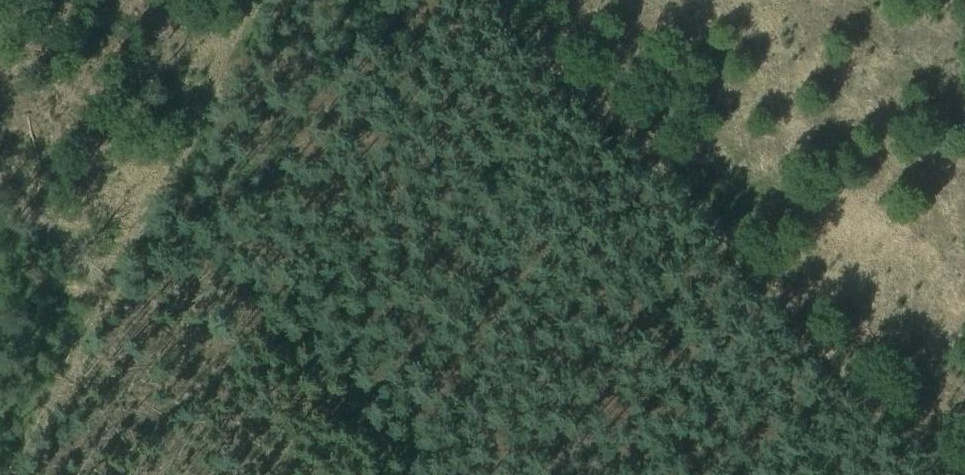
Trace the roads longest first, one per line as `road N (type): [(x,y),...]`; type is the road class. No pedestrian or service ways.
road 1 (track): [(18,474),(107,289),(0,188)]

